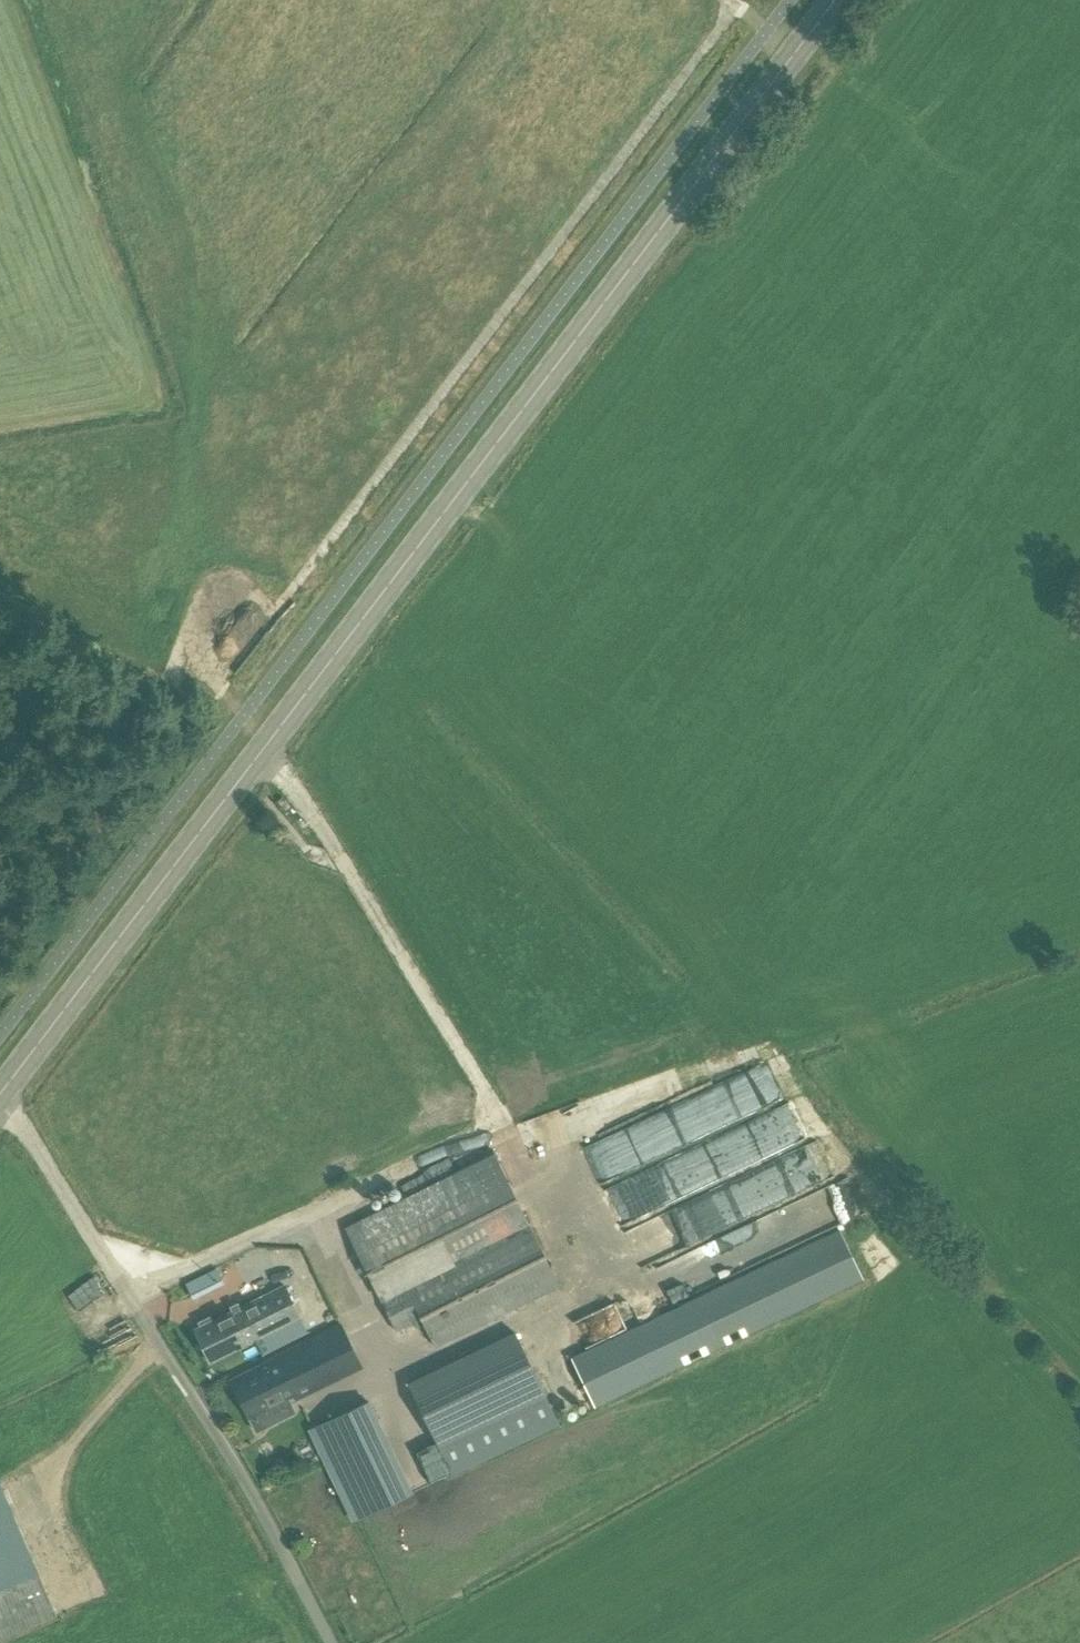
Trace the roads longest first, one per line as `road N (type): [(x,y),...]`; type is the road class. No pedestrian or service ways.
road 1 (primary): [(0,1094),(797,55)]
road 2 (unclassified): [(331,1642),(69,1194),(0,1098)]

